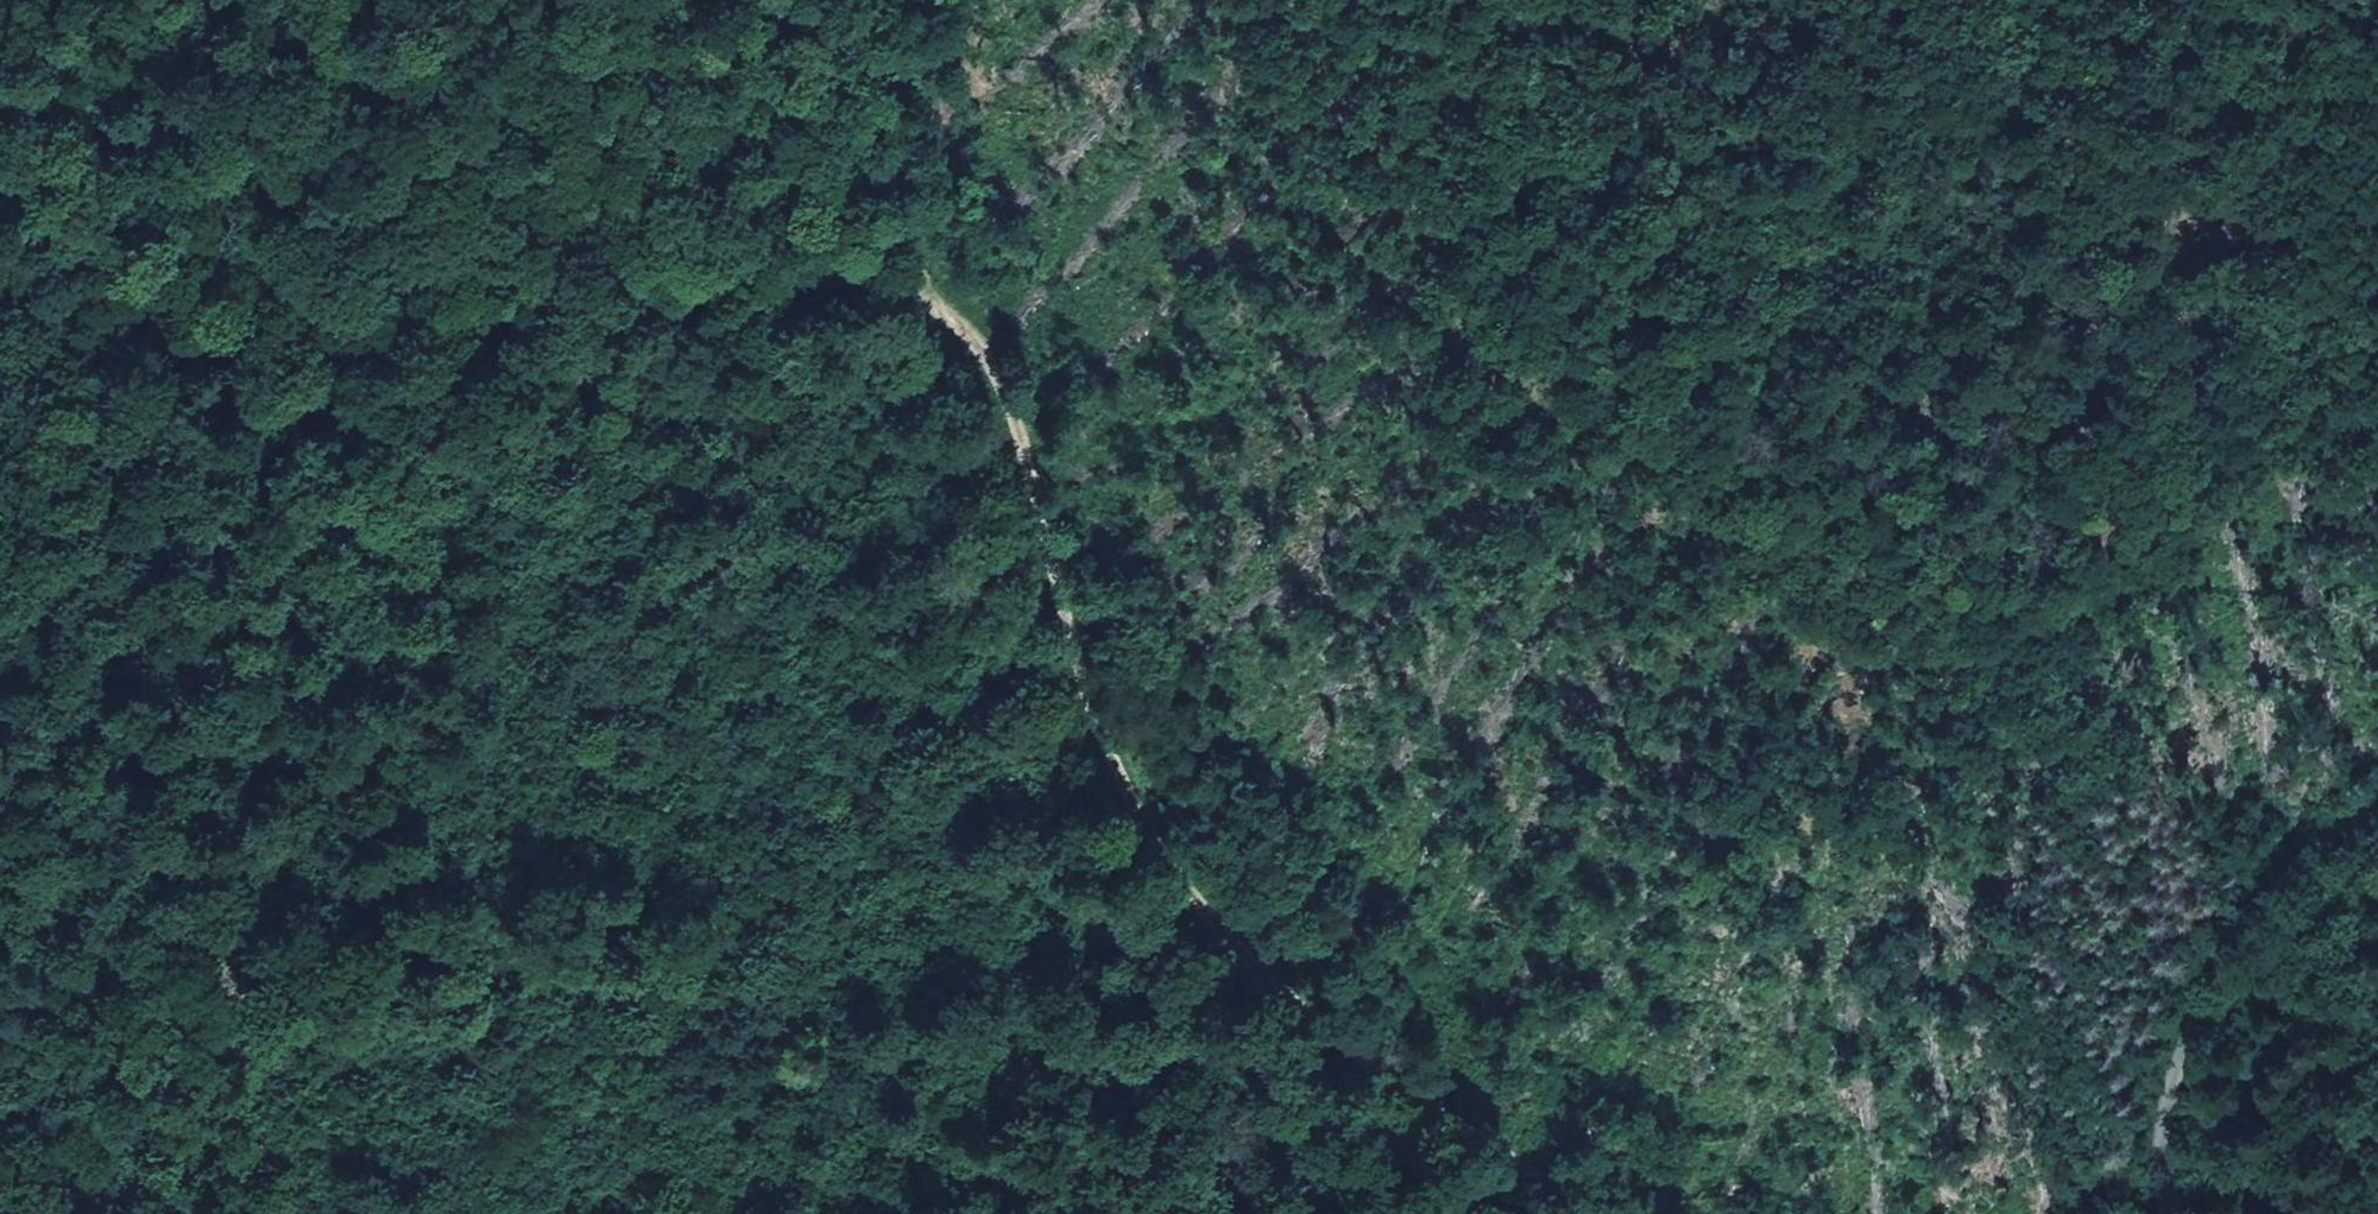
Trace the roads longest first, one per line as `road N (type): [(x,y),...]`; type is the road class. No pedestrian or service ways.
road 1 (track): [(1601,1213),(1252,965),(1164,843),(1084,680),(1004,387),(941,306)]
road 2 (track): [(941,306),(834,257),(394,309),(0,329)]
road 3 (track): [(2156,1213),(2169,1076),(2228,964),(2291,890),(2377,812)]
road 4 (track): [(941,306),(857,150),(817,32),(822,0)]

